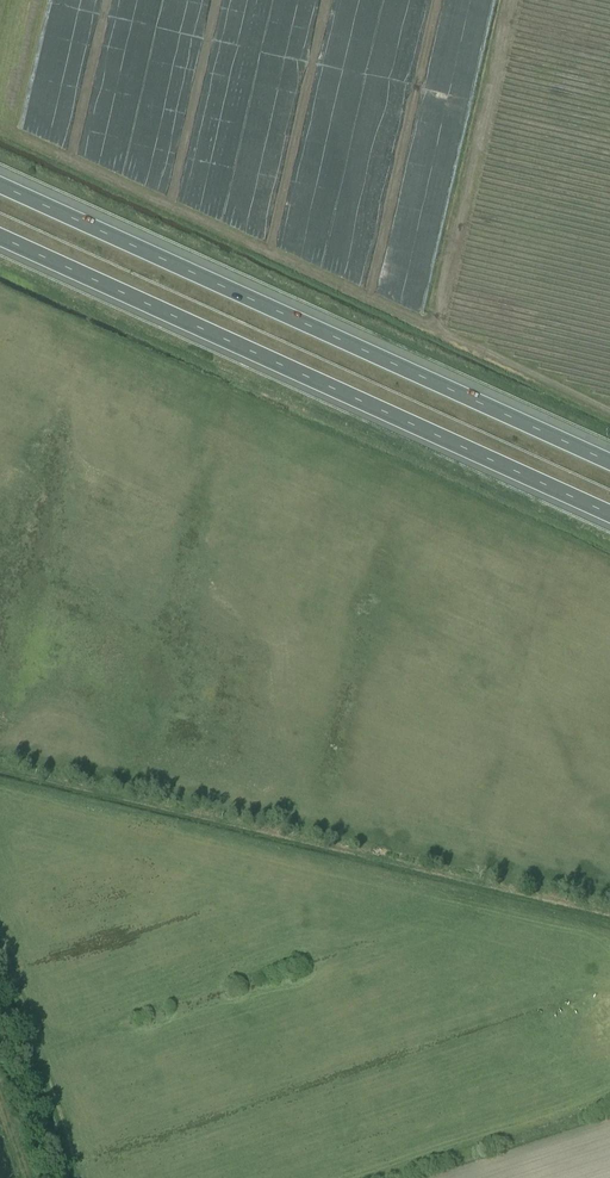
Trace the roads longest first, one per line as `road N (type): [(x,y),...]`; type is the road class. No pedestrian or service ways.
road 1 (motorway): [(0,230),(609,507)]
road 2 (motorway): [(609,456),(0,180)]

